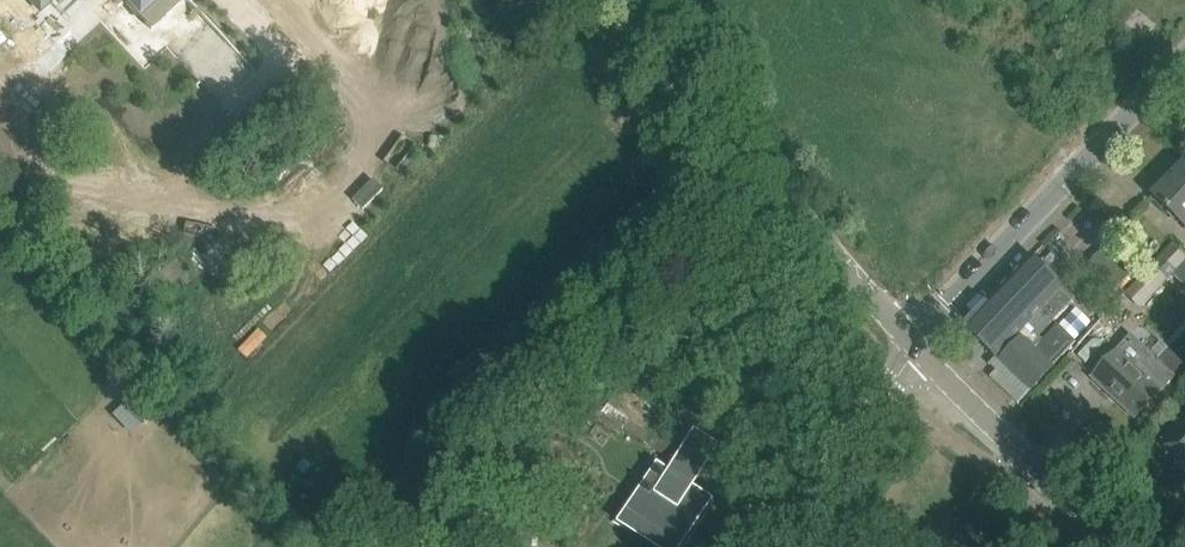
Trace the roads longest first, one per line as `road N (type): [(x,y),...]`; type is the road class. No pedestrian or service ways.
road 1 (tertiary): [(916,348),(611,0)]
road 2 (unclassified): [(916,348),(946,305),(1184,57)]
road 3 (tertiary): [(1121,546),(916,348)]
road 4 (unclassified): [(782,546),(916,348)]

